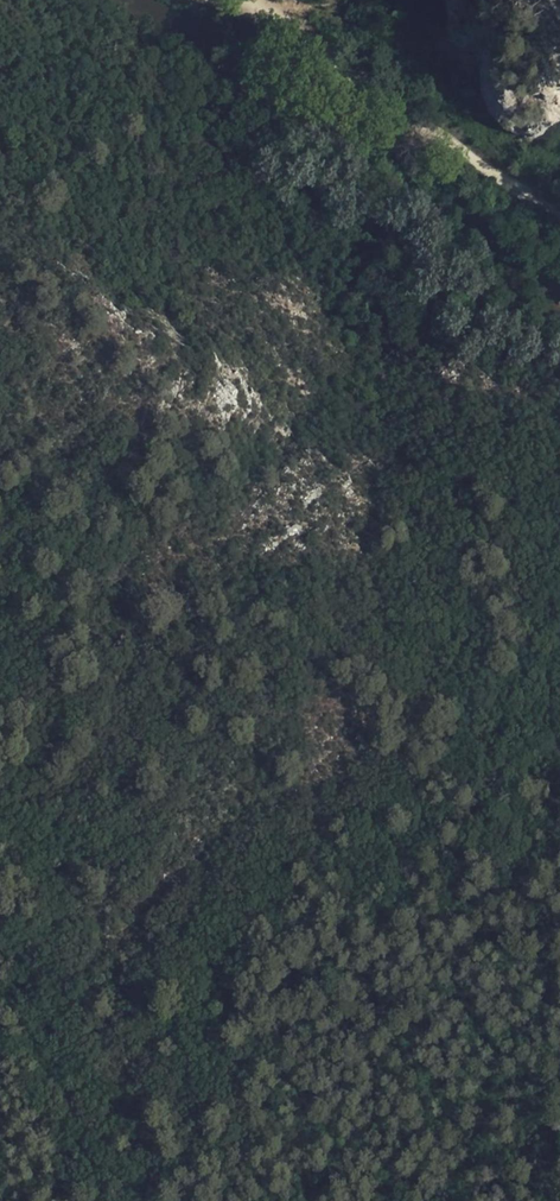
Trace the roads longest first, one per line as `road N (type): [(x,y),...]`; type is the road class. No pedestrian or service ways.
road 1 (track): [(559,219),(253,0)]

